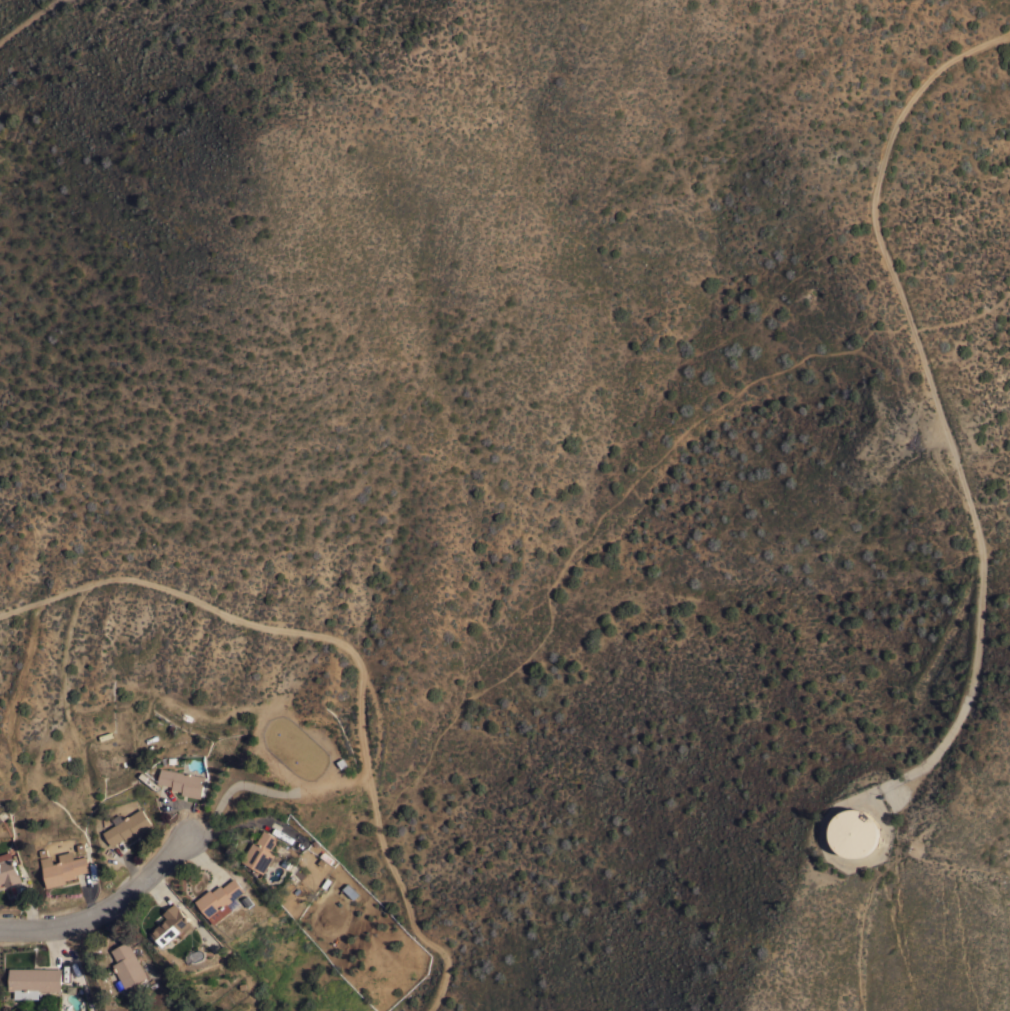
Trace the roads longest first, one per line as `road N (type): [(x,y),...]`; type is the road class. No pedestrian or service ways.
road 1 (track): [(0,616),(128,580),(255,625),(326,639),(352,655),(361,670),(360,719),(381,842),(415,925),(443,961),(430,1010)]
road 2 (residential): [(0,929),(47,929),(106,911),(187,834)]
road 3 (track): [(187,834),(211,820),(237,786),(295,795),(341,776),(369,778)]

